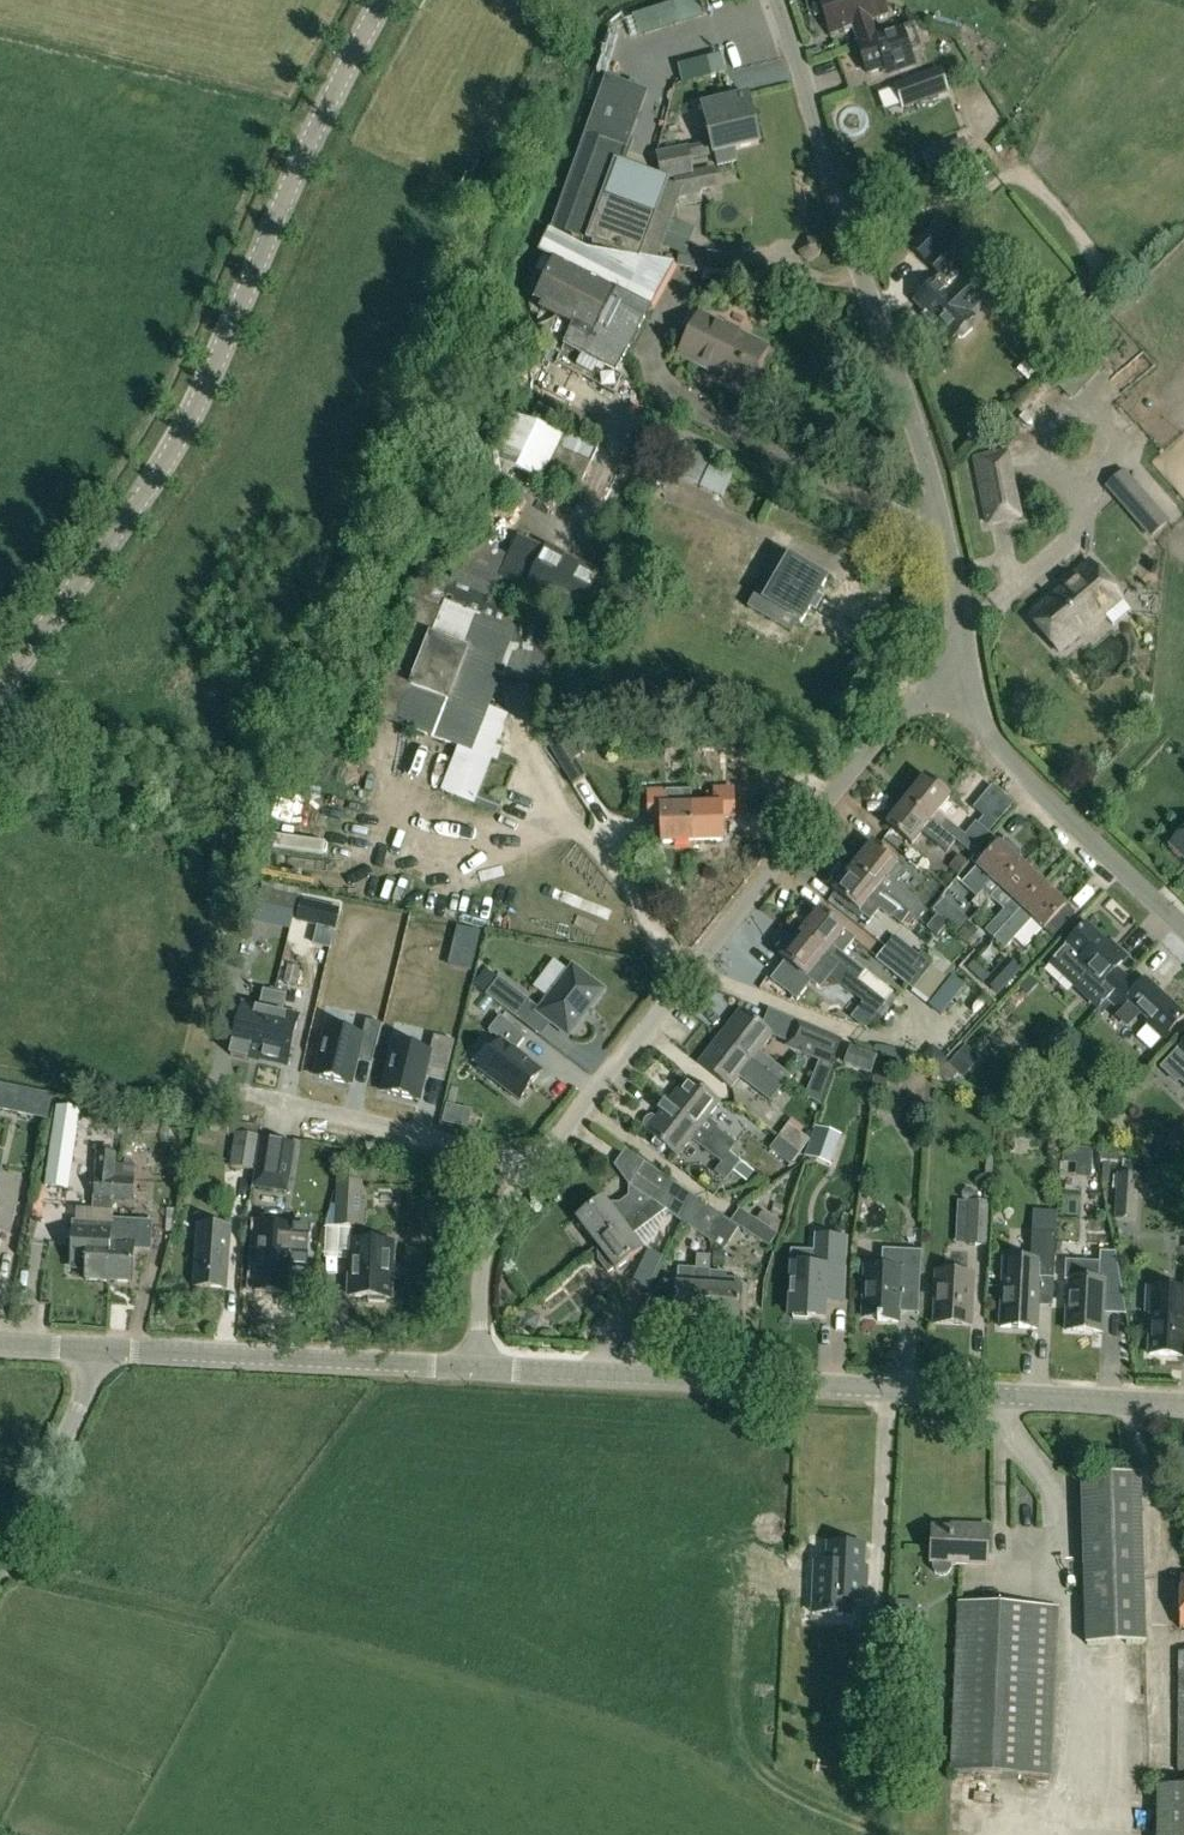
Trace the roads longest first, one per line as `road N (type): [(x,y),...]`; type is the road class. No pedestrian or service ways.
road 1 (track): [(813,1834),(754,1808),(622,1719),(0,1560)]
road 2 (tertiary): [(0,687),(159,472),(209,384),(291,188),(384,0)]
road 3 (tertiary): [(474,1373),(1183,1409)]
road 4 (unclassified): [(966,681),(911,439),(775,0)]
road 5 (unclassified): [(532,1164),(907,702),(966,681)]
road 6 (tertiary): [(96,1352),(474,1373)]
road 7 (unclassified): [(1183,930),(993,748),(966,681)]
road 8 (unclassified): [(532,1164),(221,1090)]
road 9 (unclassified): [(0,1559),(90,1384),(96,1352)]
road 10 (unclassified): [(474,1373),(490,1227),(532,1164)]

